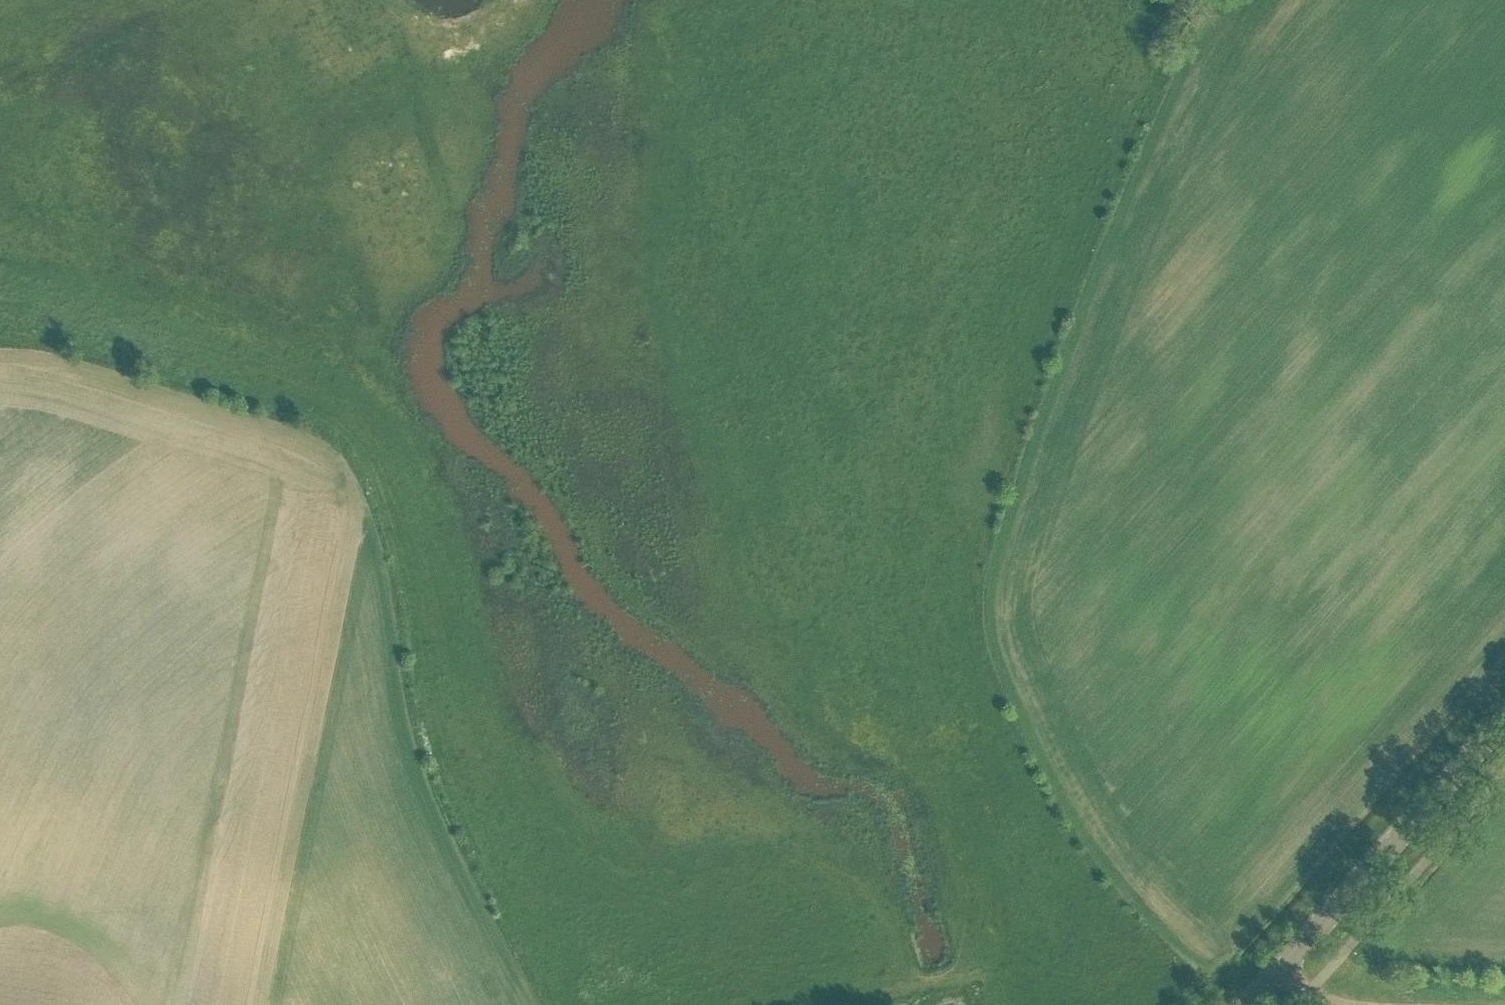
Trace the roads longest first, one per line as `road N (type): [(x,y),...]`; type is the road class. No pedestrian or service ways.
road 1 (secondary): [(1254,1004),(1504,724)]
road 2 (track): [(982,973),(832,1004)]

